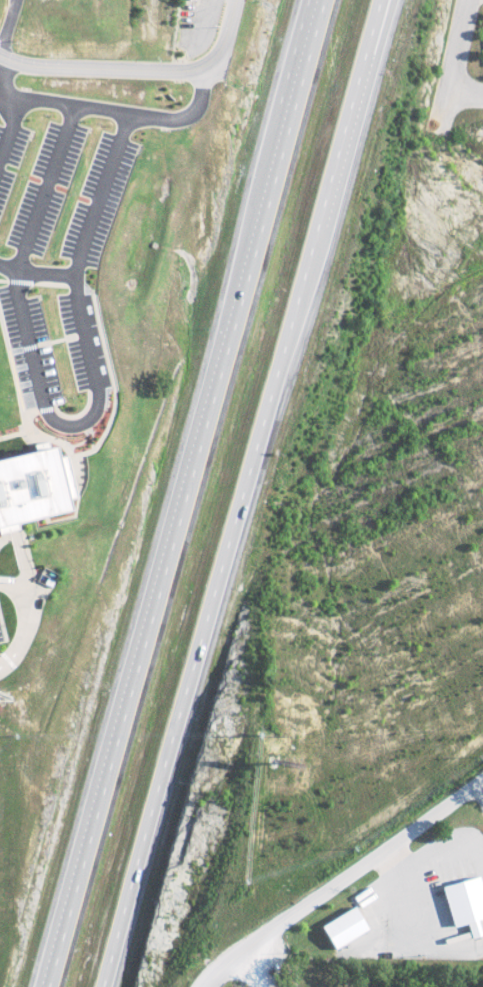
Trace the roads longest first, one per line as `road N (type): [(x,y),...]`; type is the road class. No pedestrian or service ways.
road 1 (motorway): [(319,0),(46,986)]
road 2 (motorway): [(109,986),(156,837),(241,479),(378,0)]
road 3 (residential): [(199,986),(217,962),(482,782)]
road 4 (residential): [(0,52),(43,66),(195,71),(220,52),(237,0)]
road 5 (residential): [(469,0),(440,131)]

